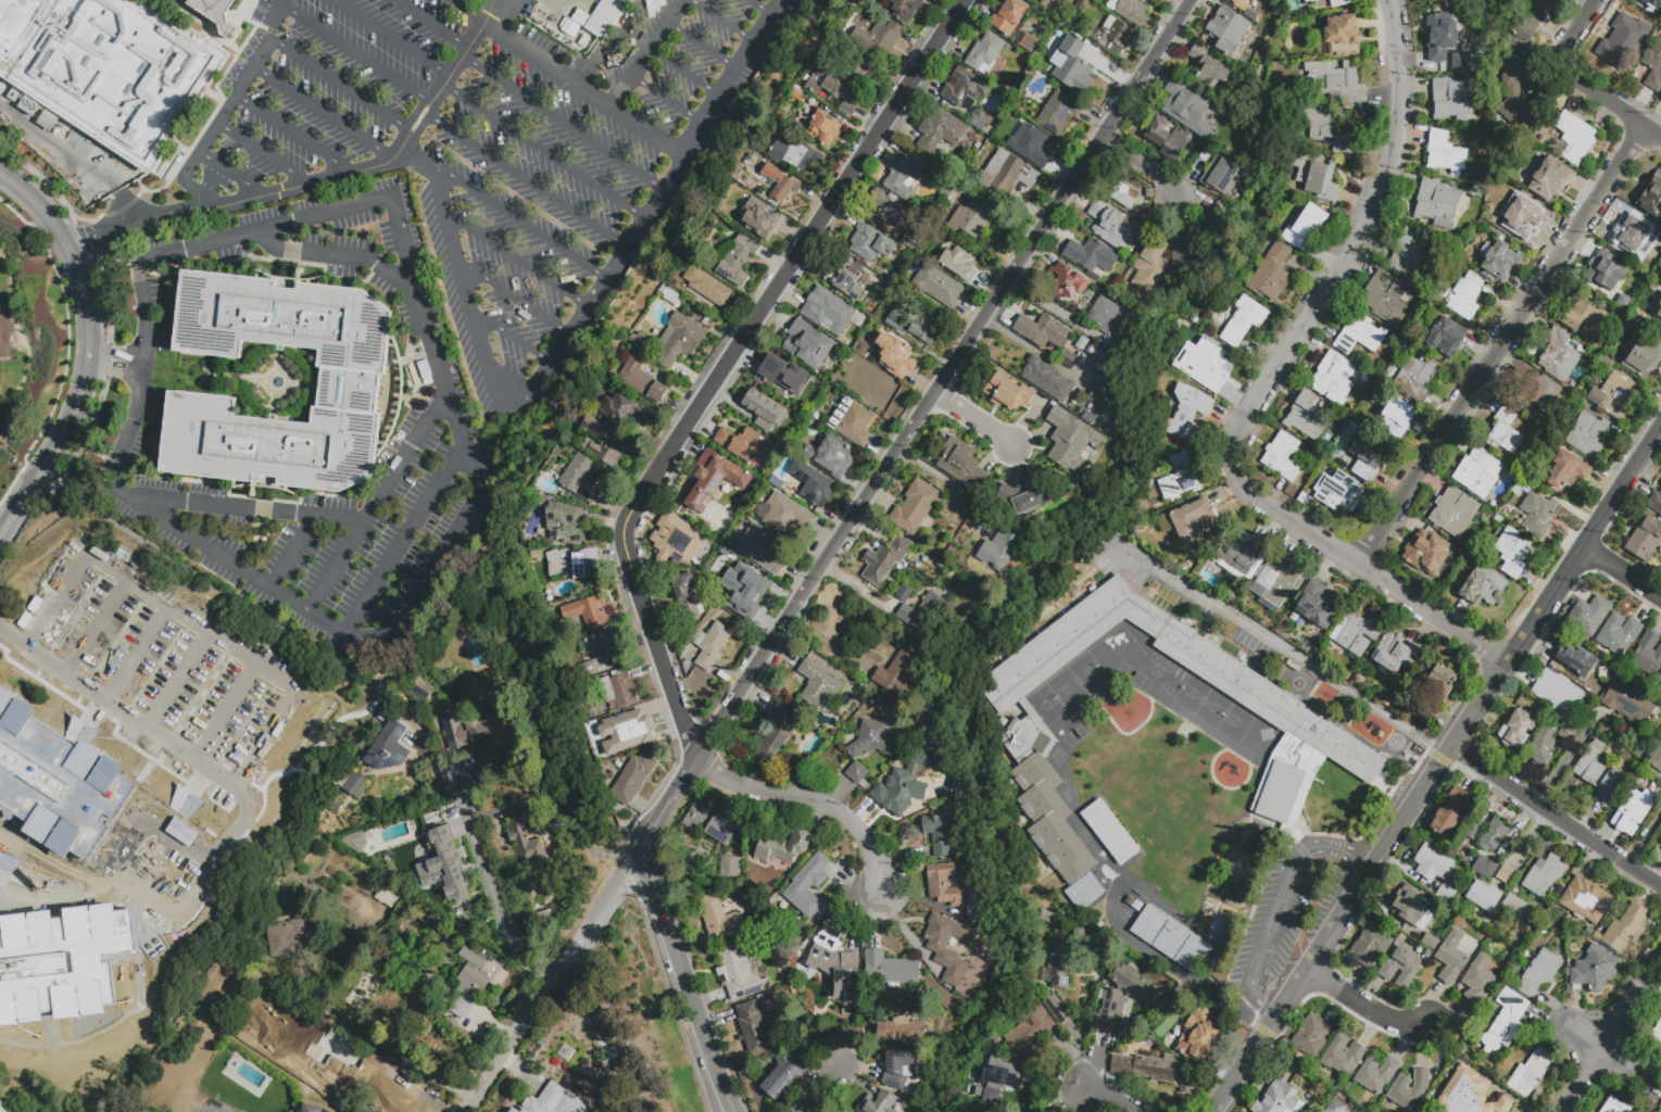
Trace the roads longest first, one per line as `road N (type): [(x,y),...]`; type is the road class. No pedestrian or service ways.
road 1 (residential): [(1191,0),(634,852)]
road 2 (residential): [(967,0),(627,521),(626,551),(695,761)]
road 3 (residential): [(1388,0),(1398,134),(1367,232),(1233,427),(1229,457),(1245,491),(1509,664)]
road 4 (residential): [(1660,431),(1264,1029)]
road 5 (residential): [(1643,129),(1360,564)]
road 6 (residential): [(626,865),(465,1111)]
road 7 (residential): [(634,852),(649,870),(737,1111)]
road 8 (residential): [(695,761),(740,786),(833,803),(878,856),(880,895)]
road 9 (residential): [(1454,747),(1660,889)]
road 10 (residential): [(456,778),(513,946),(553,976)]
road 11 (residential): [(582,931),(645,1111)]
road 12 (tertiary): [(0,175),(43,211),(66,247),(88,329)]
road 13 (residential): [(1660,967),(1566,1111)]
road 14 (tertiary): [(88,329),(78,400),(36,477)]
road 15 (residential): [(1309,970),(1409,1027),(1434,1021)]
road 16 (residential): [(1557,70),(1660,141)]

